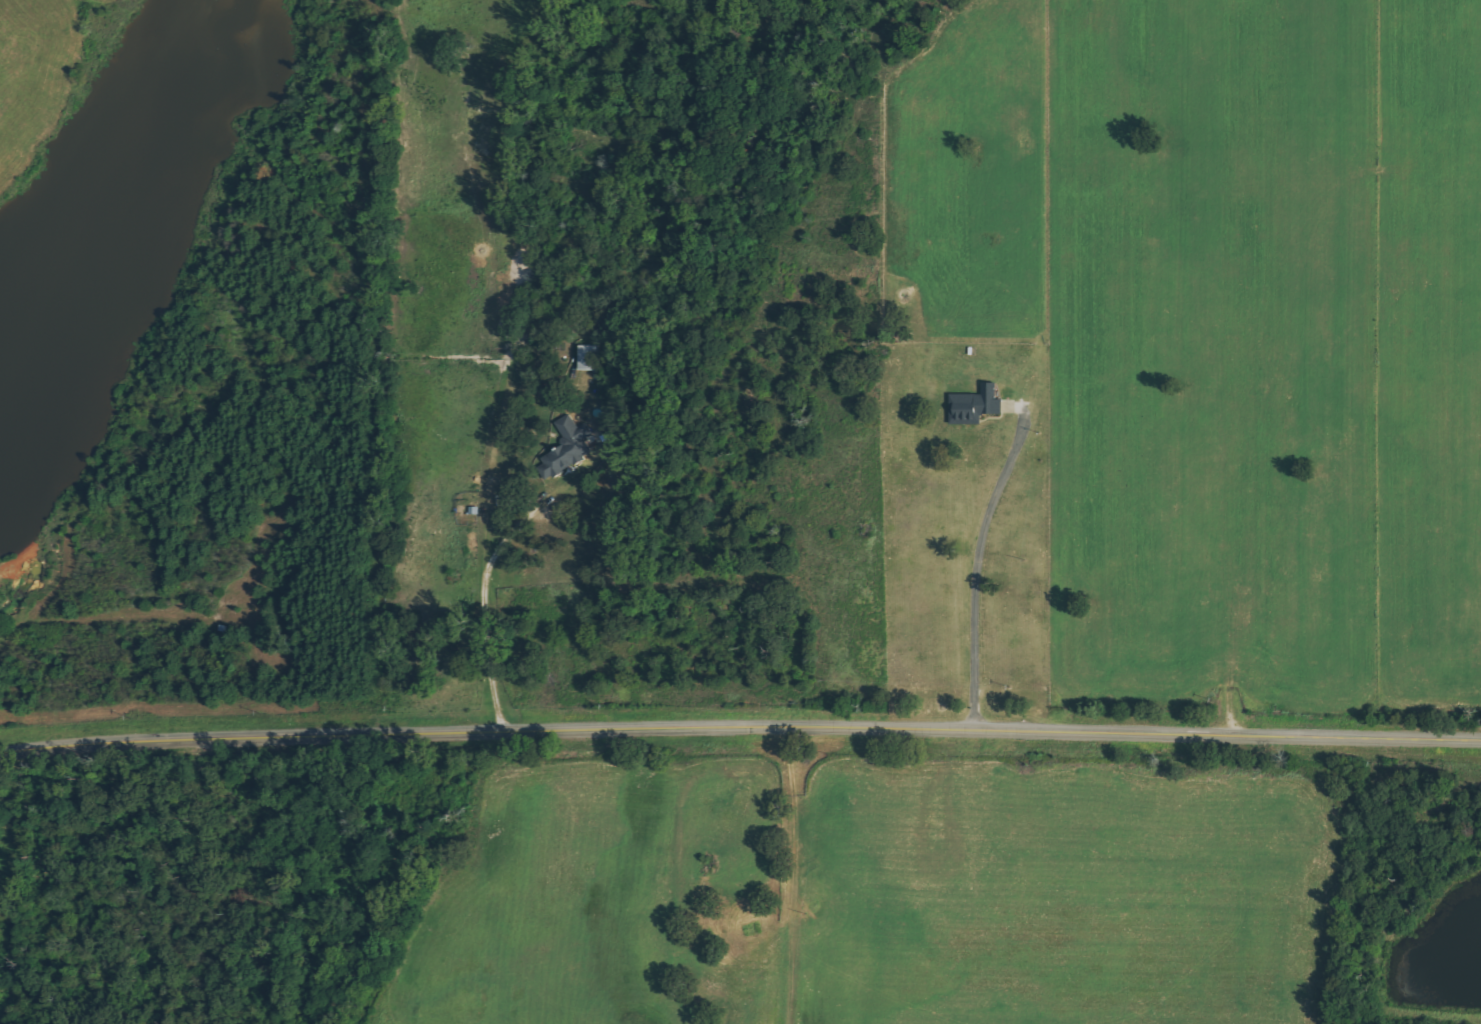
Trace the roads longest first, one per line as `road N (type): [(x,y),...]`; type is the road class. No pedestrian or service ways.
road 1 (tertiary): [(1480,732),(1110,725),(466,731),(249,735),(0,753)]

